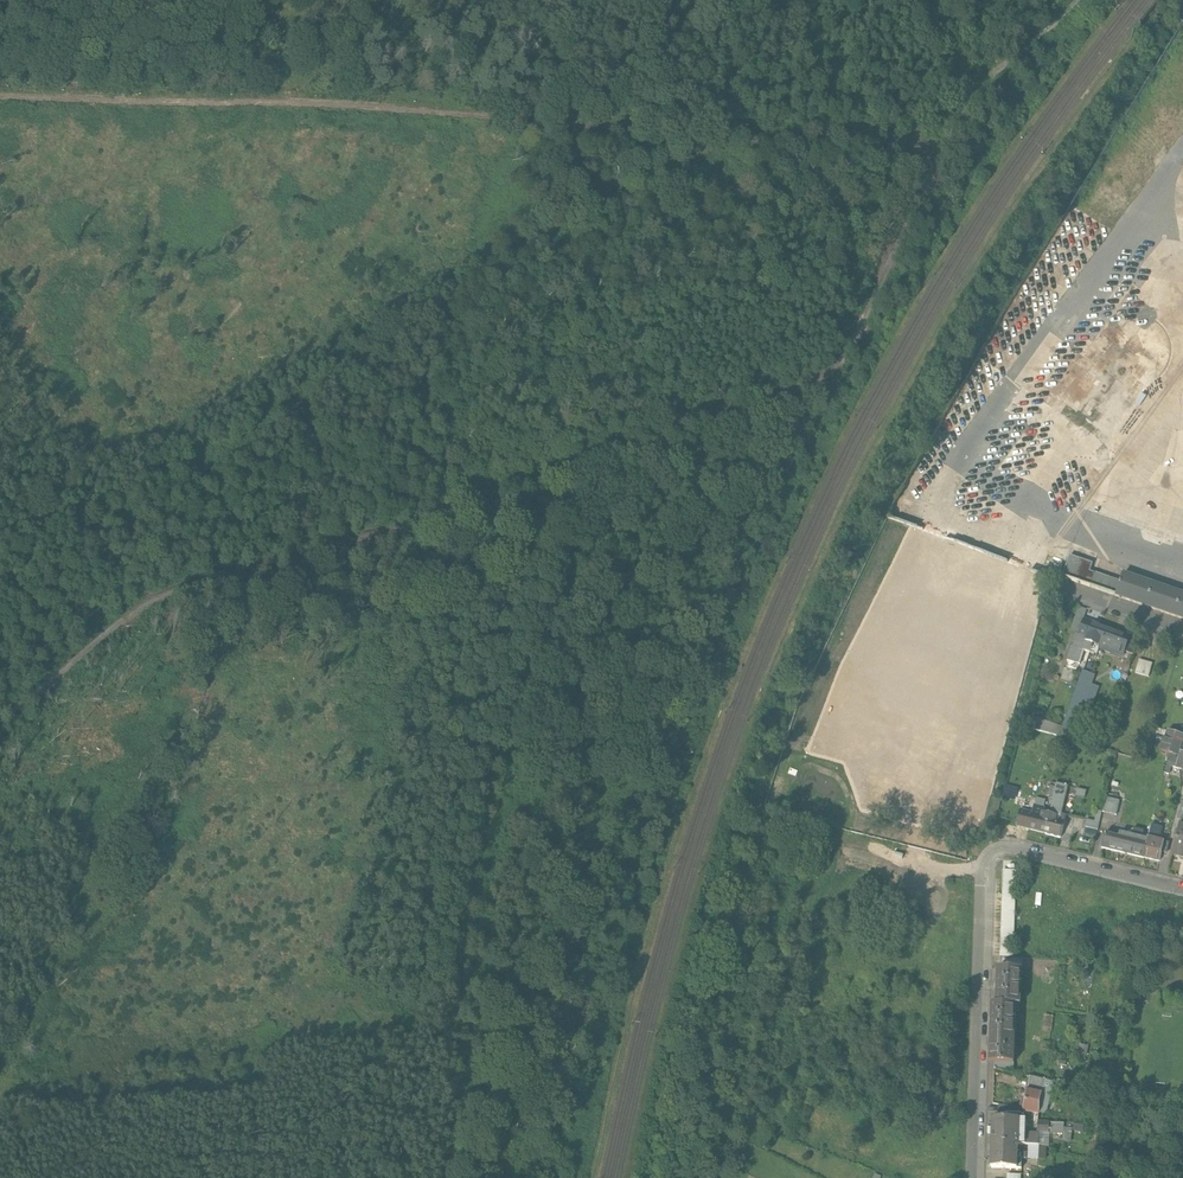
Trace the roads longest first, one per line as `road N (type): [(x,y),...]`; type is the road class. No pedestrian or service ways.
road 1 (track): [(937,148),(895,282),(834,374),(530,480),(228,570),(181,849),(0,1095)]
road 2 (track): [(0,97),(535,110),(937,148)]
road 3 (track): [(0,573),(723,131)]
road 4 (track): [(451,1177),(490,795),(628,476)]
road 5 (unclassified): [(1182,889),(1016,849),(992,853),(972,1177)]
road 6 (track): [(228,570),(114,644),(68,687),(0,722)]
road 7 (unclassified): [(1182,628),(1068,589)]

